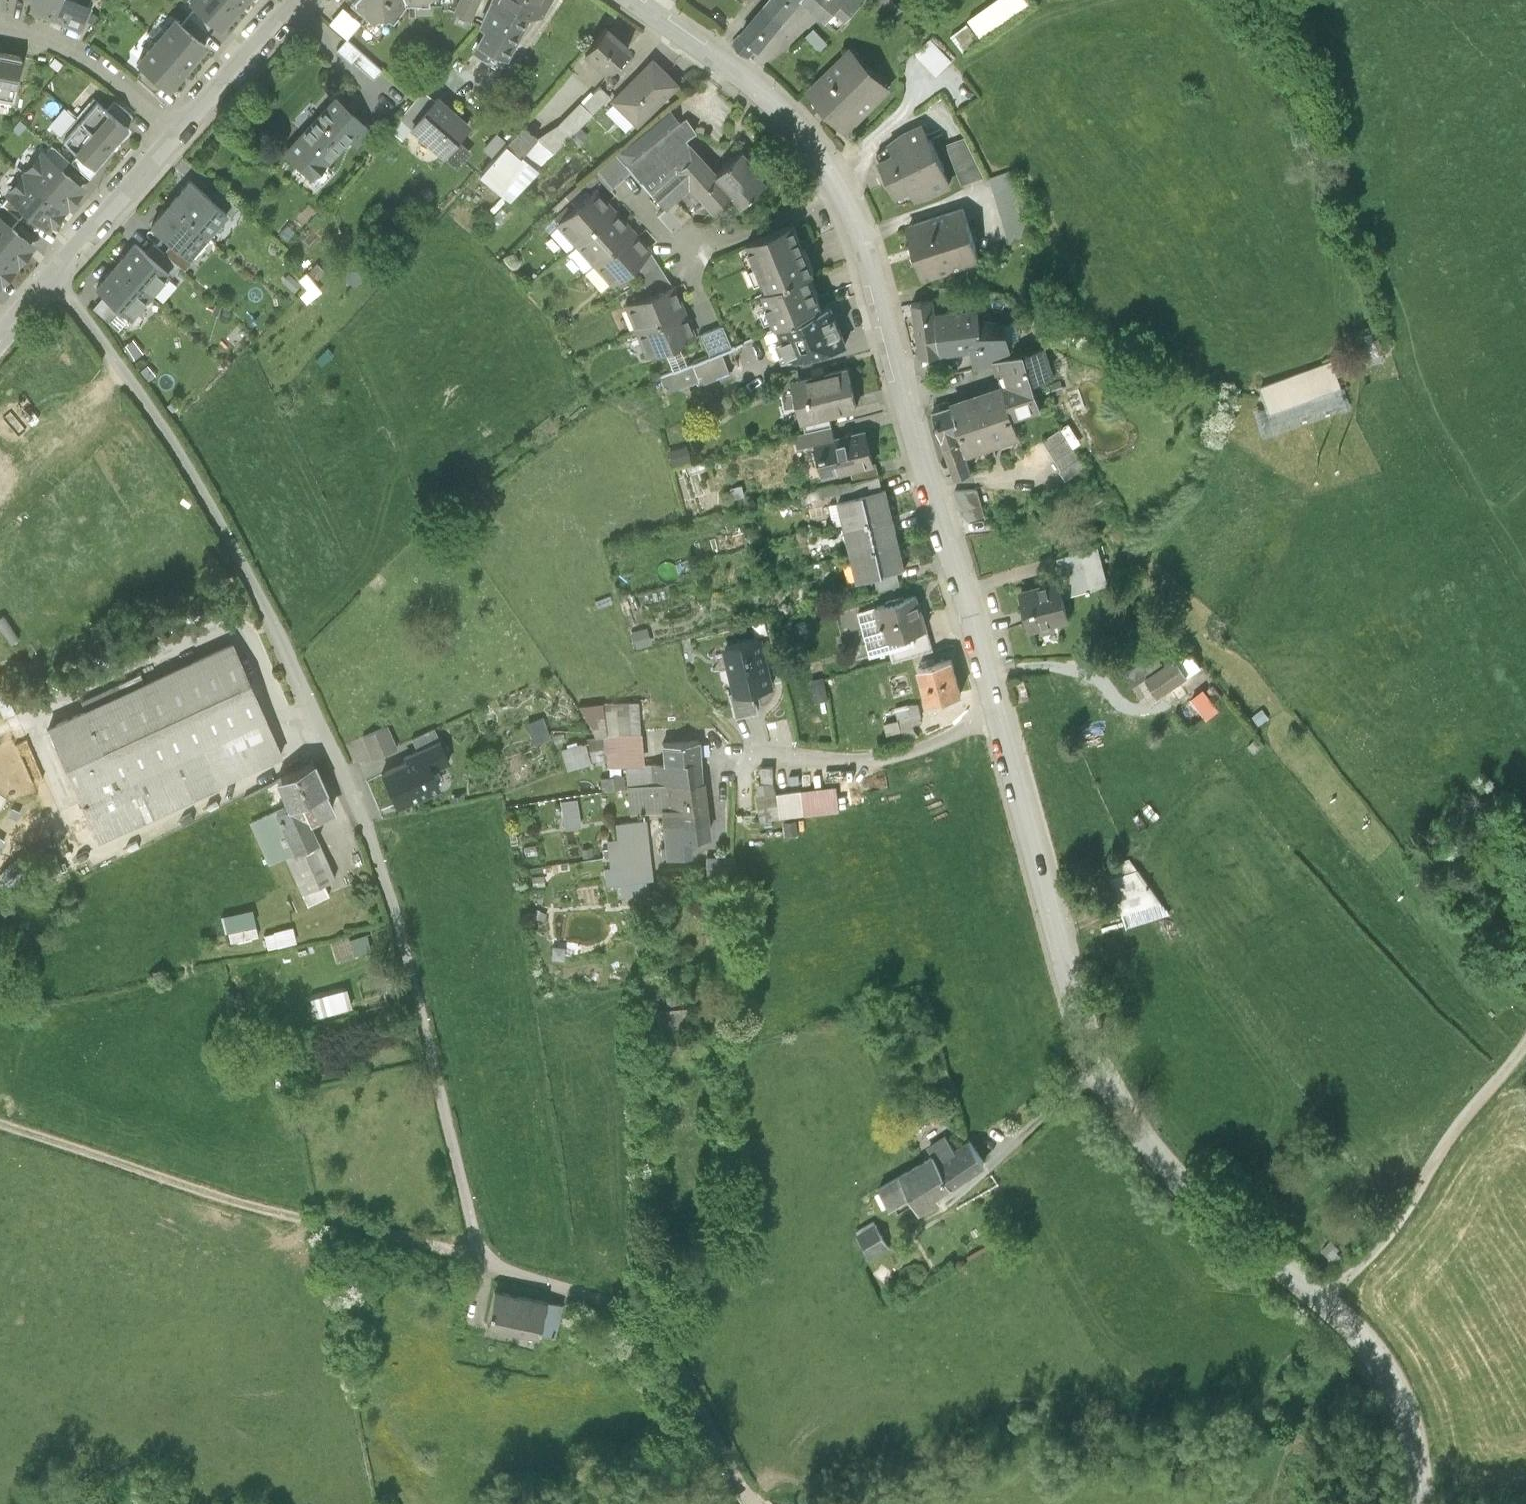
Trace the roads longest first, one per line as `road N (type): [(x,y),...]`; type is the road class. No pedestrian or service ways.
road 1 (tertiary): [(1424,1503),(1403,1406),(1361,1335),(1215,1214),(1144,1141),(1100,1067),(1073,997),(877,284),(842,191),(780,105),(636,0)]
road 2 (unclassified): [(56,275),(216,516),(380,864),(481,1259),(649,1324),(757,1503)]
road 3 (track): [(481,1259),(232,1200),(0,1121)]
road 4 (track): [(1323,1298),(1378,1248),(1525,1039)]
road 5 (residential): [(174,137),(116,79),(0,29)]
road 6 (tertiary): [(298,0),(174,137)]
road 7 (tertiary): [(174,137),(56,275)]

